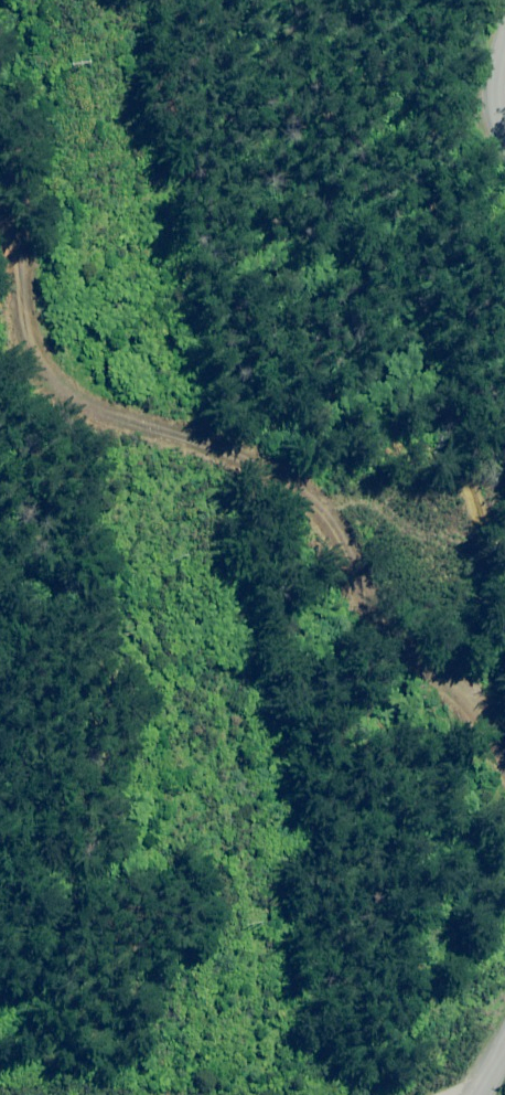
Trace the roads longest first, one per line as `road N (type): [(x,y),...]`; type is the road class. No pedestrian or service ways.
road 1 (track): [(0,220),(24,247),(37,341),(63,382),(102,409),(311,485),(372,572),(394,620),(455,678),(504,752)]

